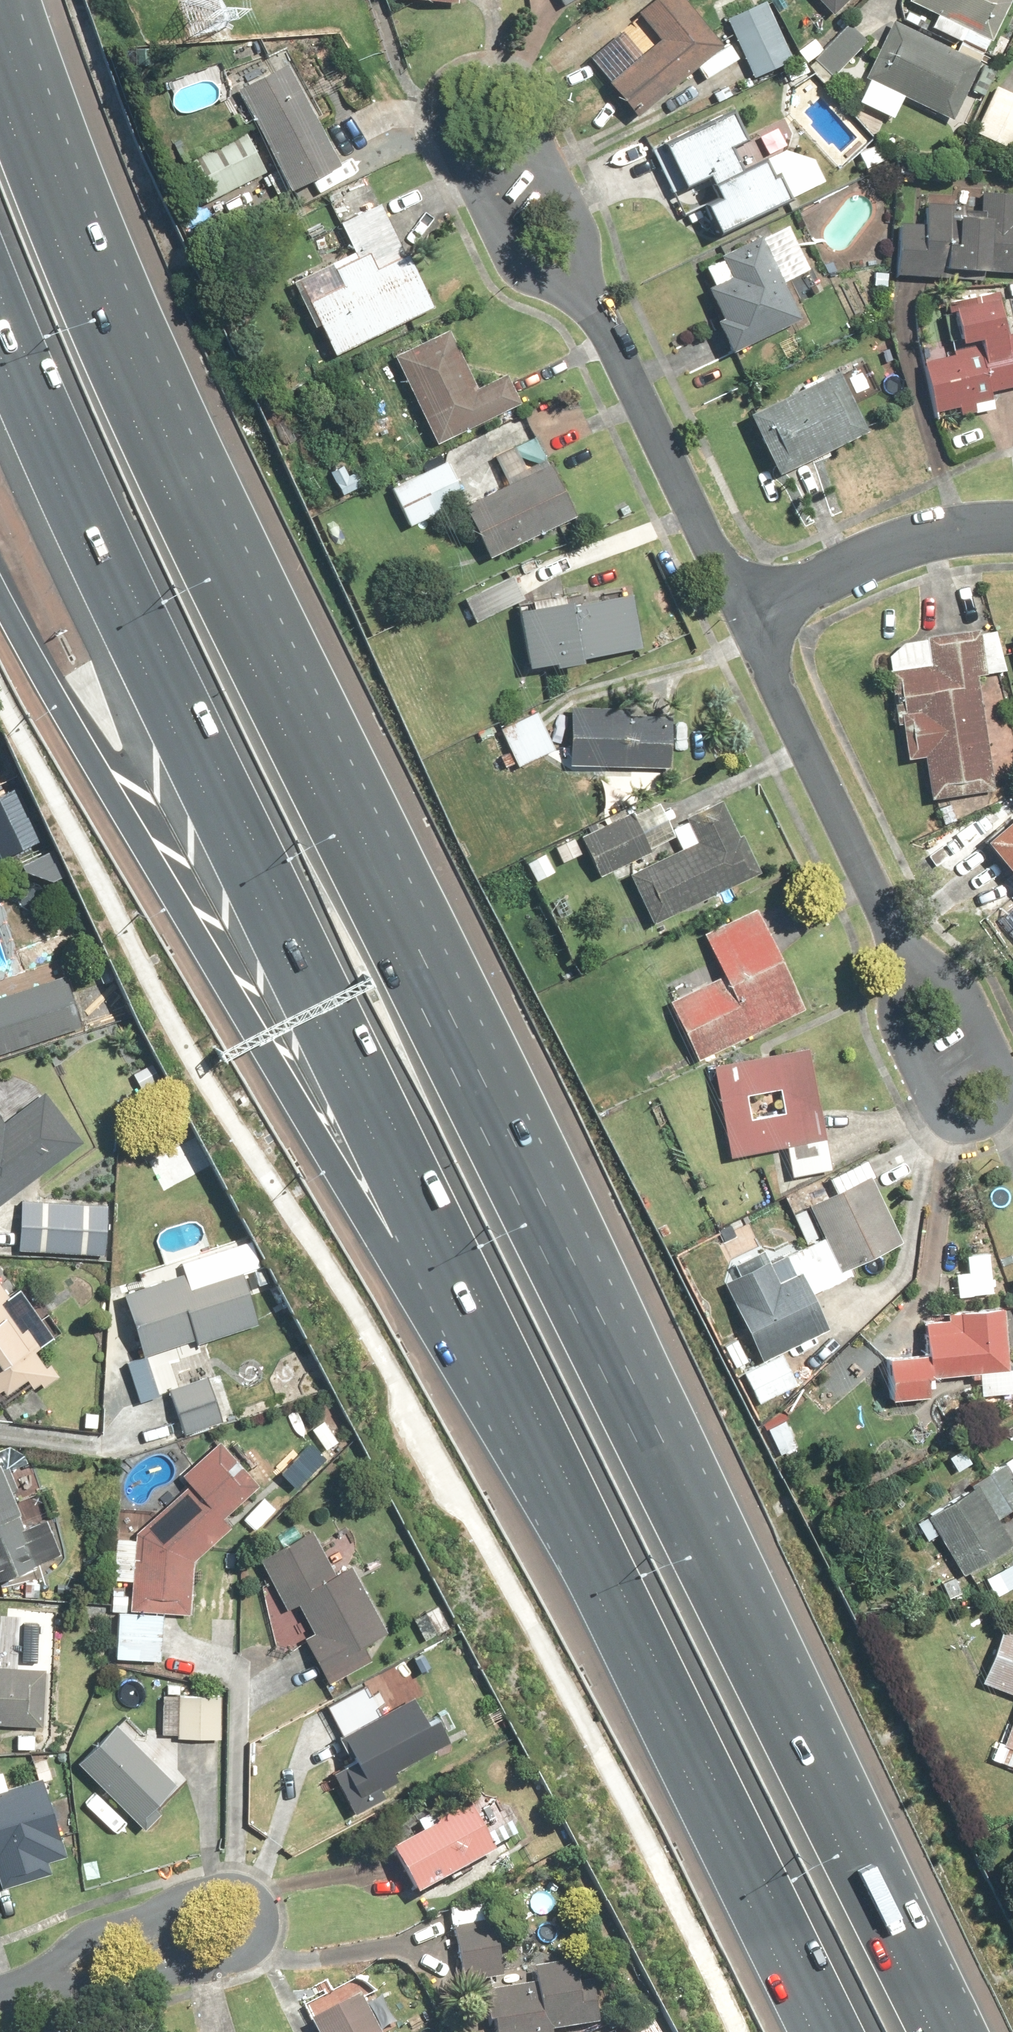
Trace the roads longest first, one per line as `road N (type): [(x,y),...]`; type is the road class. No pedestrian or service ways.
road 1 (motorway): [(0,81),(96,319),(936,2031)]
road 2 (motorway): [(730,1837),(0,317)]
road 3 (motorway): [(730,1837),(613,1678),(0,600)]
road 4 (residential): [(972,1096),(748,623)]
road 5 (residential): [(567,277),(544,279),(521,267),(498,238),(456,136),(479,100),(517,100),(530,114),(581,223),(580,260)]
road 6 (residential): [(39,1981),(199,1886),(249,1888),(266,1911),(262,1945),(238,1963),(207,1976),(143,1981)]
road 7 (residential): [(748,623),(567,277)]
road 8 (residential): [(748,623),(887,549),(961,525),(1012,527)]
road 9 (motorway): [(834,2031),(730,1837)]

